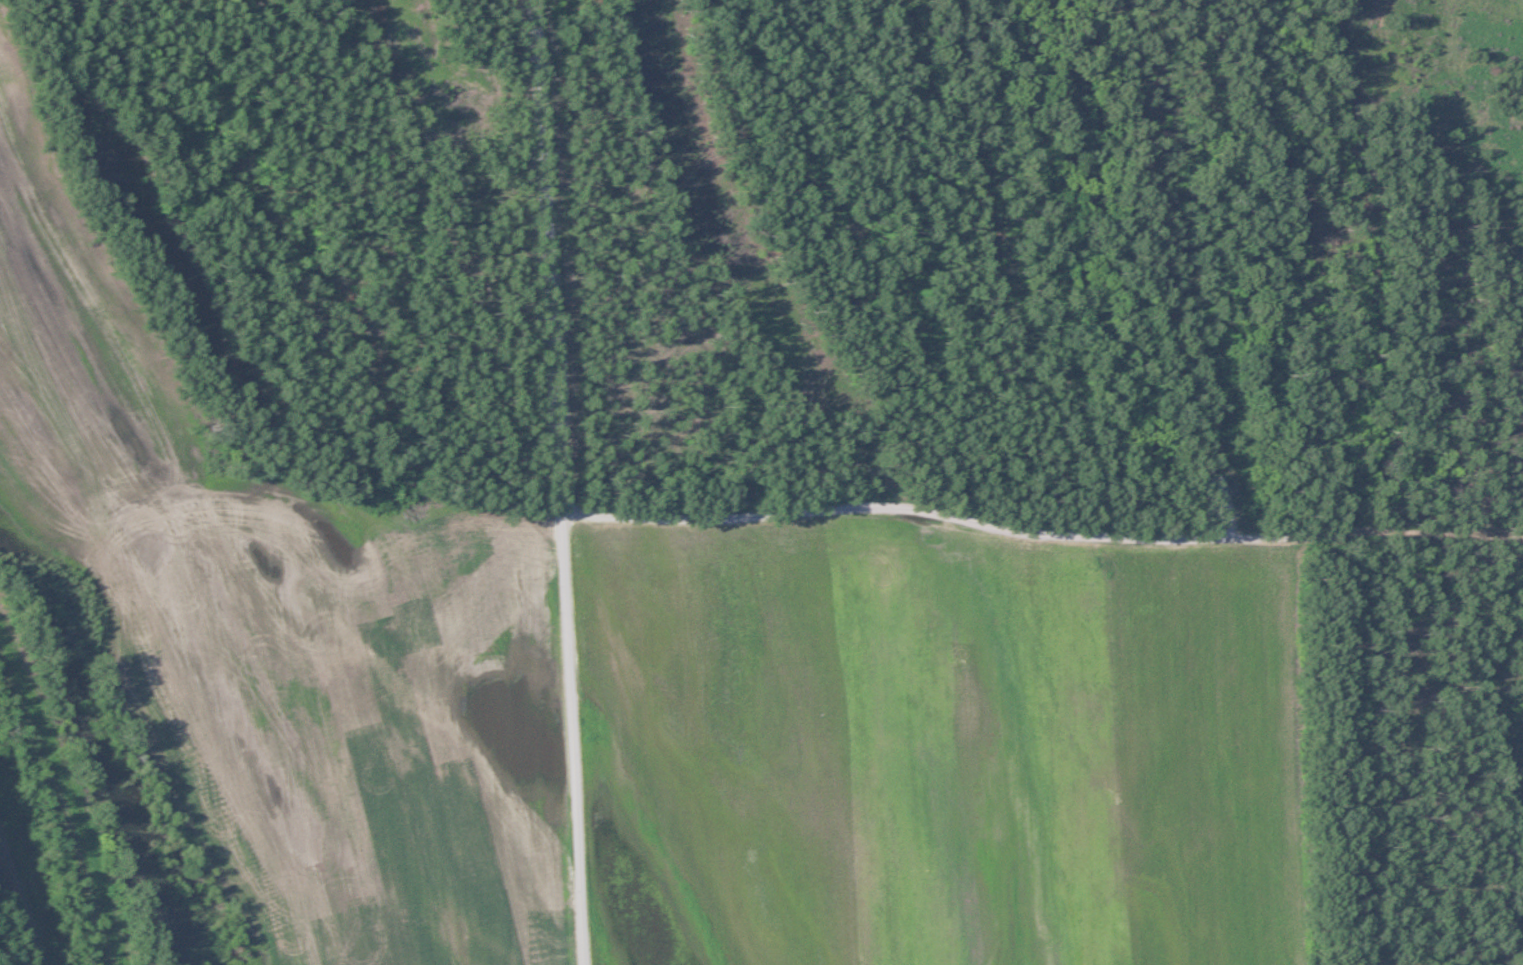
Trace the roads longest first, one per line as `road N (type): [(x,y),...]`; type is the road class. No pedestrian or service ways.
road 1 (residential): [(587,964),(537,0)]
road 2 (residential): [(1522,563),(1261,560),(1122,530),(901,518),(565,525)]

